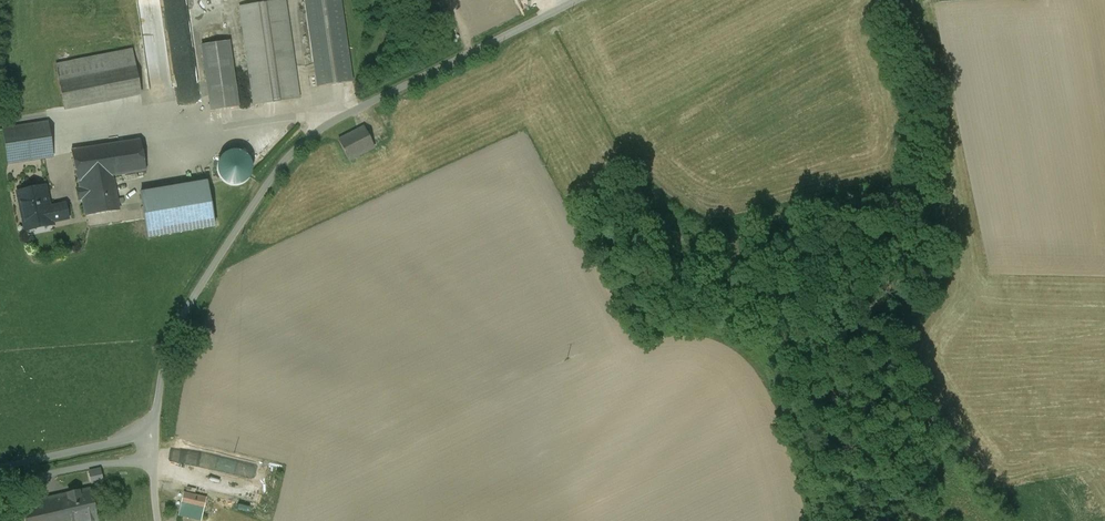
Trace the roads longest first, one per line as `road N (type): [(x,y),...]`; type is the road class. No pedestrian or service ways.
road 1 (unclassified): [(0,467),(155,428),(179,327),(283,162),(319,127),(577,0)]

